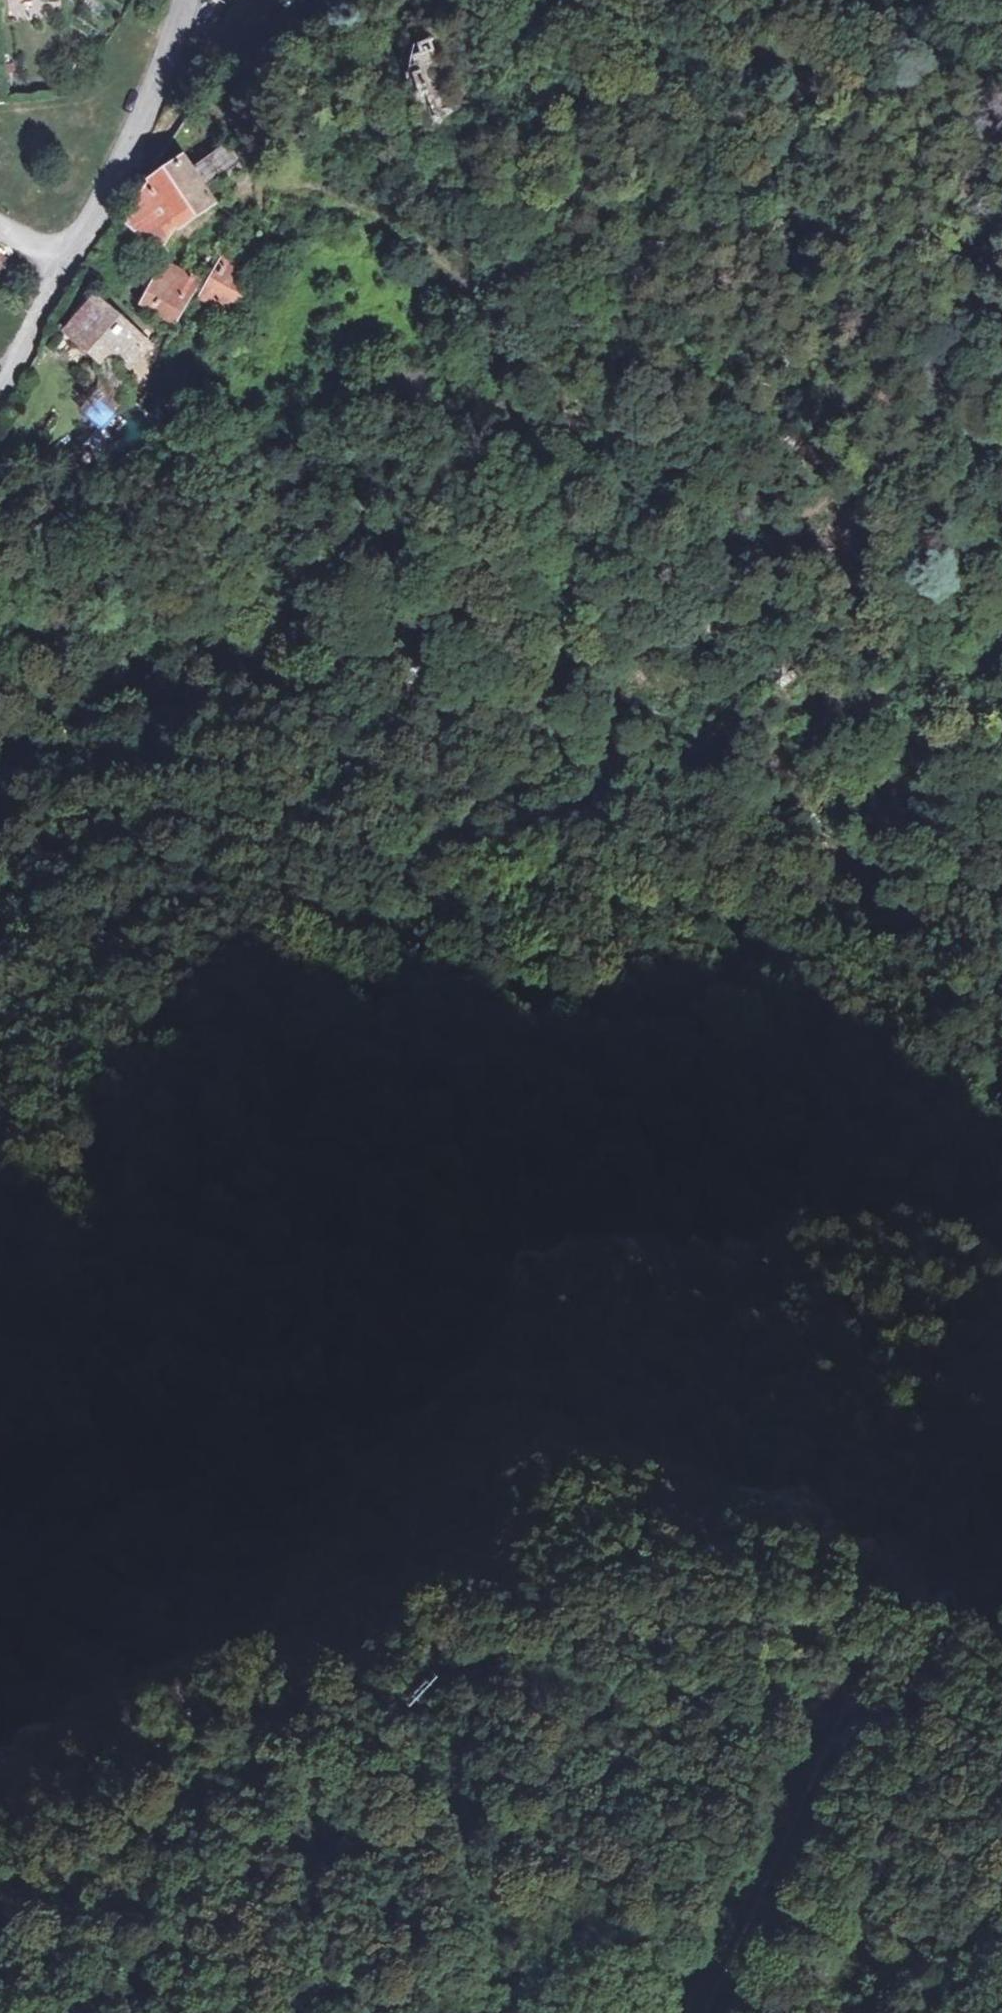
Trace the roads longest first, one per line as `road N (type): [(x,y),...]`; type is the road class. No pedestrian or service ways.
road 1 (track): [(346,0),(290,9),(256,27),(144,161),(114,183)]
road 2 (residential): [(184,0),(114,183),(67,262)]
road 3 (residential): [(67,262),(0,395)]

